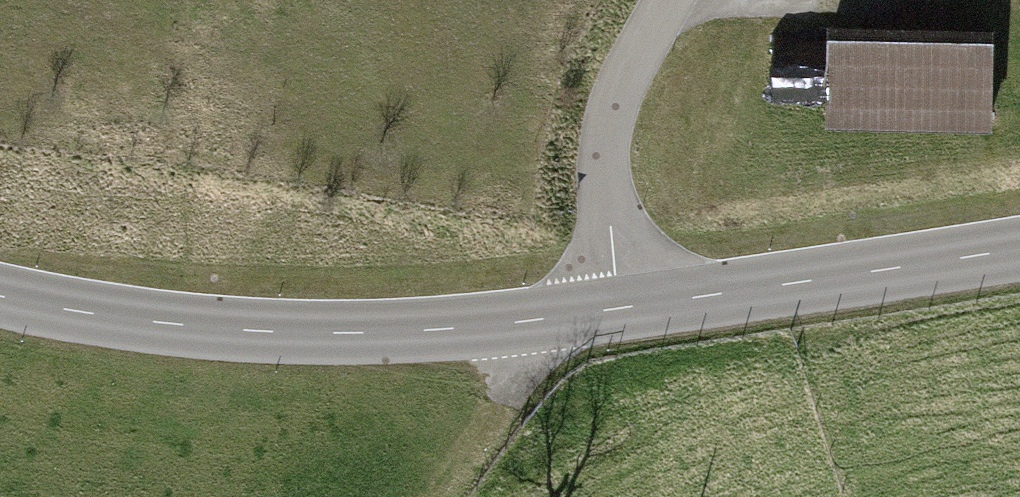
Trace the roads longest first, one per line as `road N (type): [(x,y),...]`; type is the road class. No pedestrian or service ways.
road 1 (unclassified): [(0,301),(92,324),(334,336),(503,326),(621,309)]
road 2 (unclassified): [(621,309),(1019,242)]
road 3 (residential): [(621,309),(602,159),(637,47),(665,0)]
road 4 (track): [(503,326),(499,393),(427,496)]

